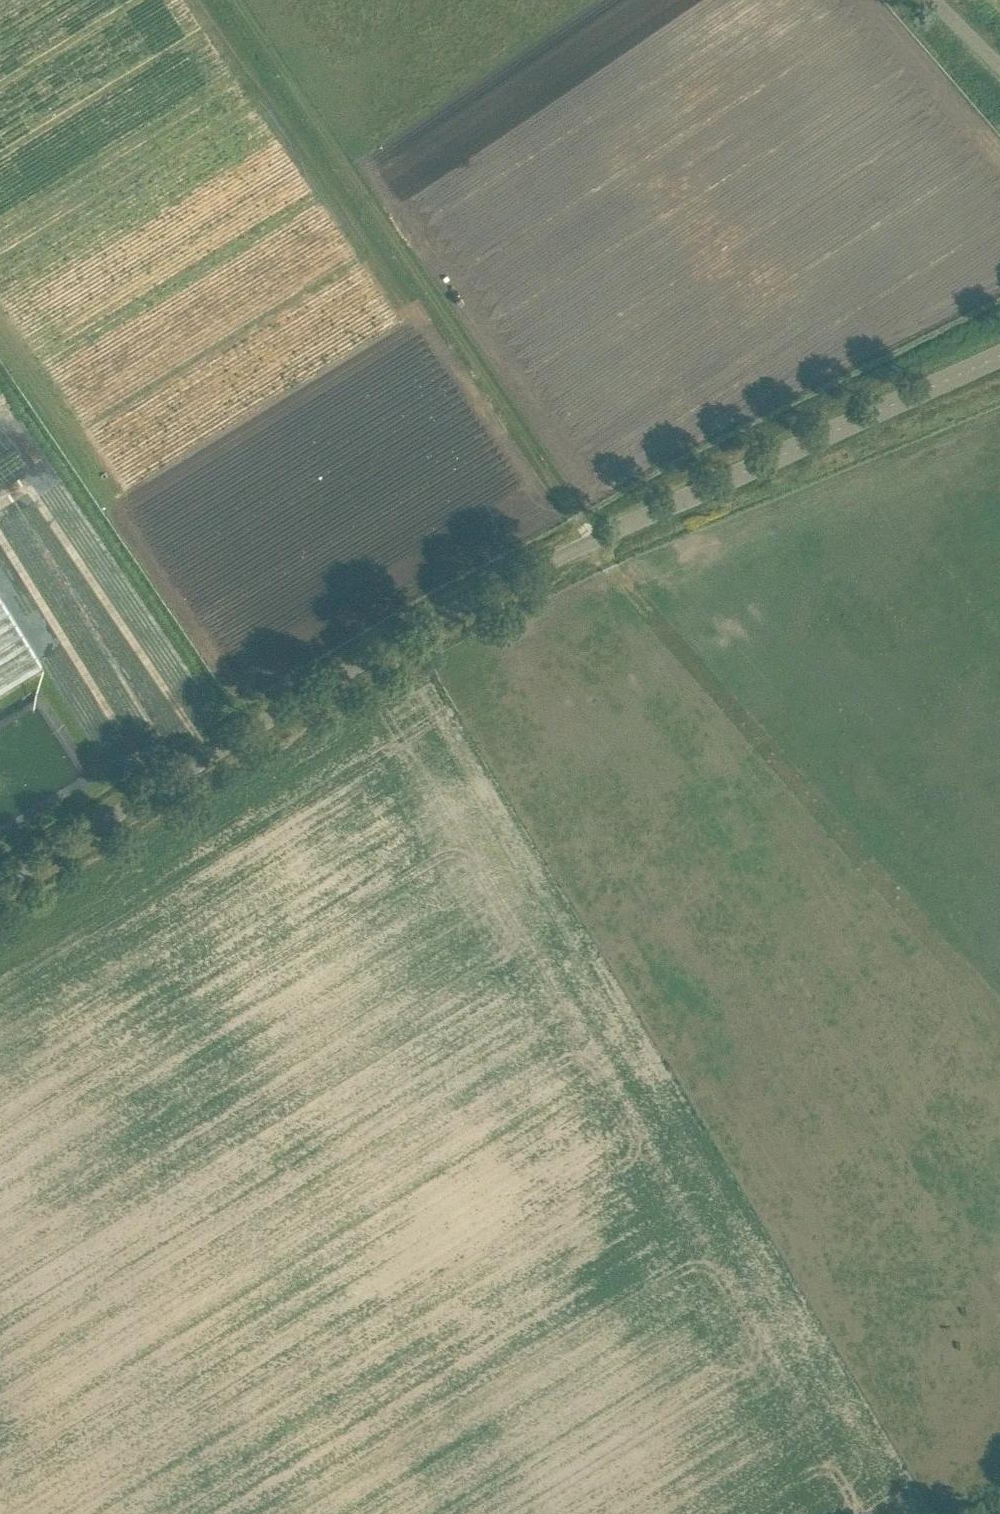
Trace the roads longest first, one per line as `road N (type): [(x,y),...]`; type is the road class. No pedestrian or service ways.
road 1 (unclassified): [(0,889),(378,658),(536,573),(999,367)]

